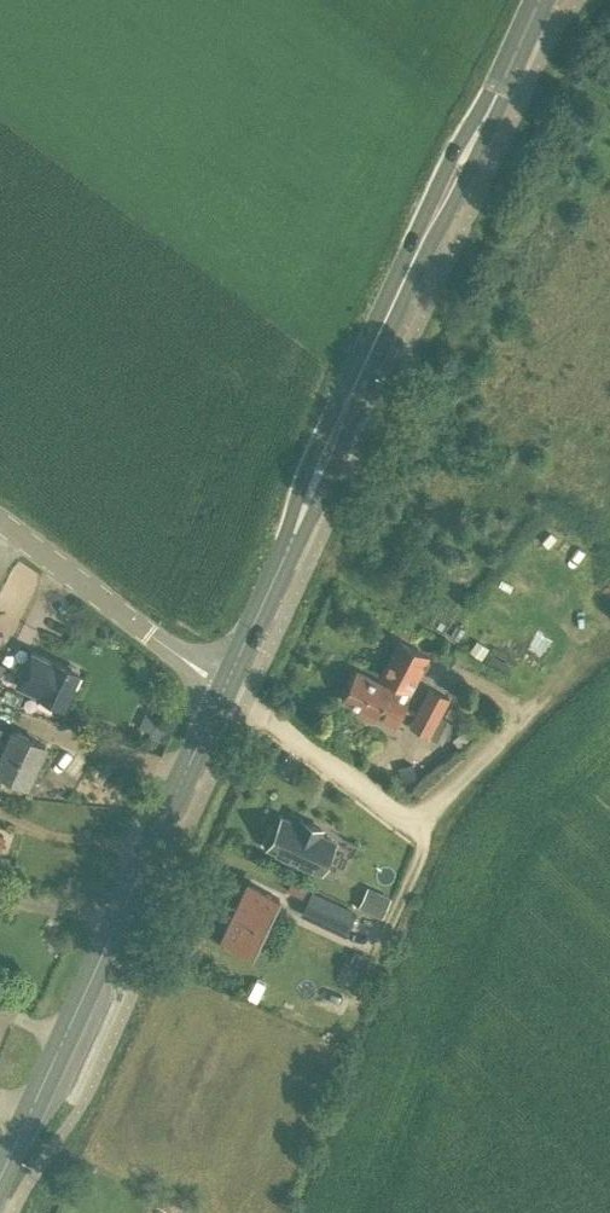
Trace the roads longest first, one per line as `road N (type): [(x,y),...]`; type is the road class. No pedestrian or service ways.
road 1 (primary): [(225,690),(539,0)]
road 2 (primary): [(0,1176),(225,690)]
road 3 (tertiary): [(225,690),(0,521)]
road 4 (residential): [(417,827),(225,690)]

